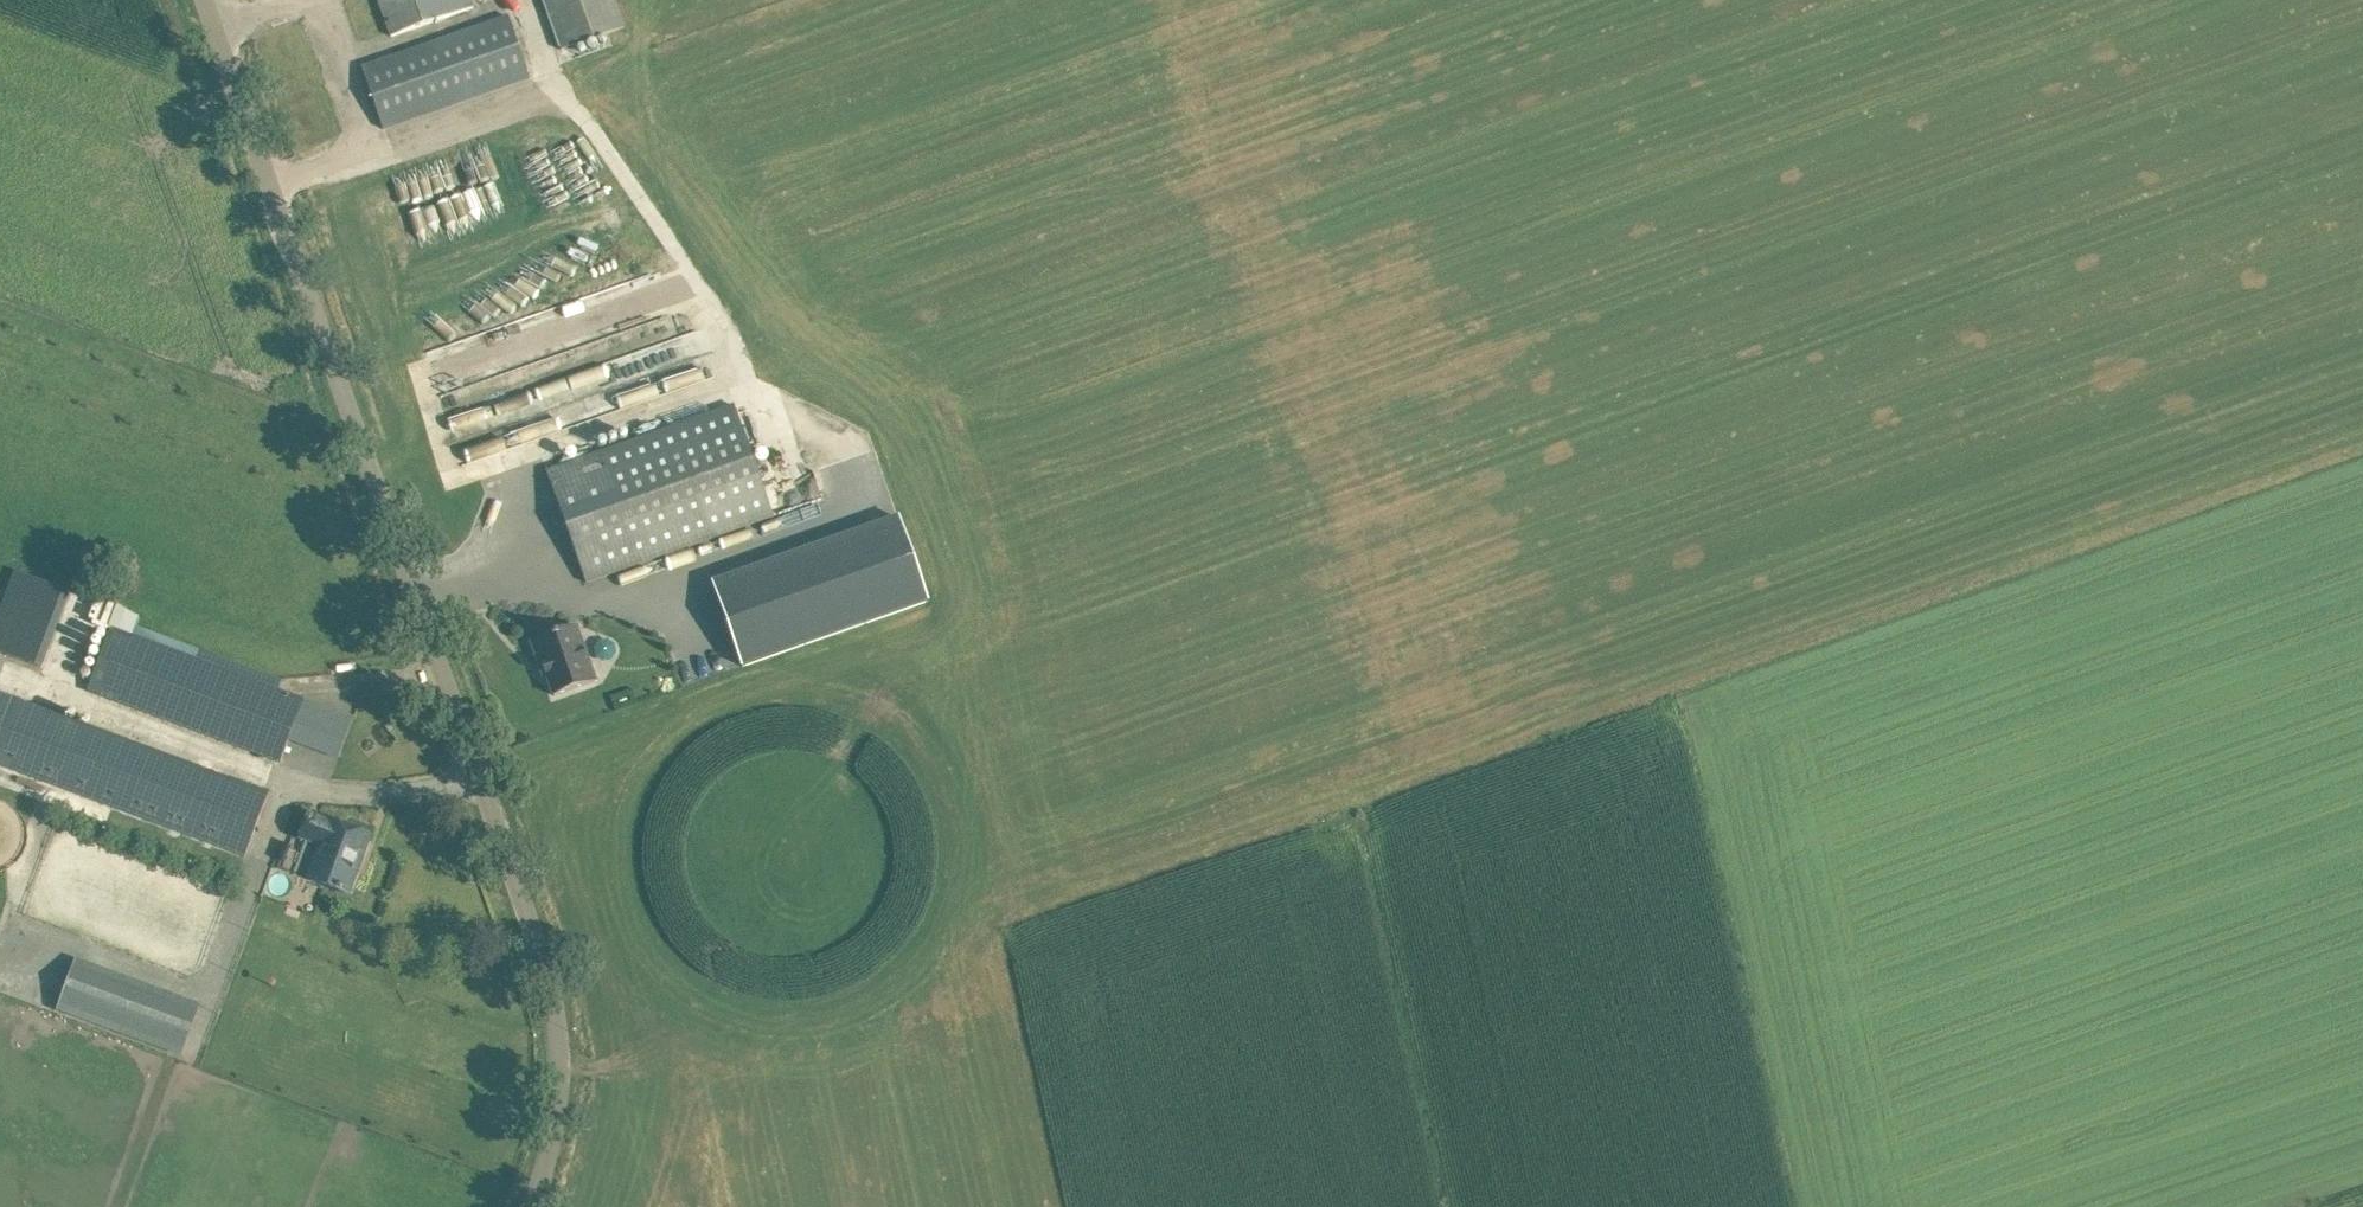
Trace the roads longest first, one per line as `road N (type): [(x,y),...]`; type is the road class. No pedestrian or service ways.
road 1 (unclassified): [(531,1206),(559,1114),(561,1065),(546,969),(204,0)]

